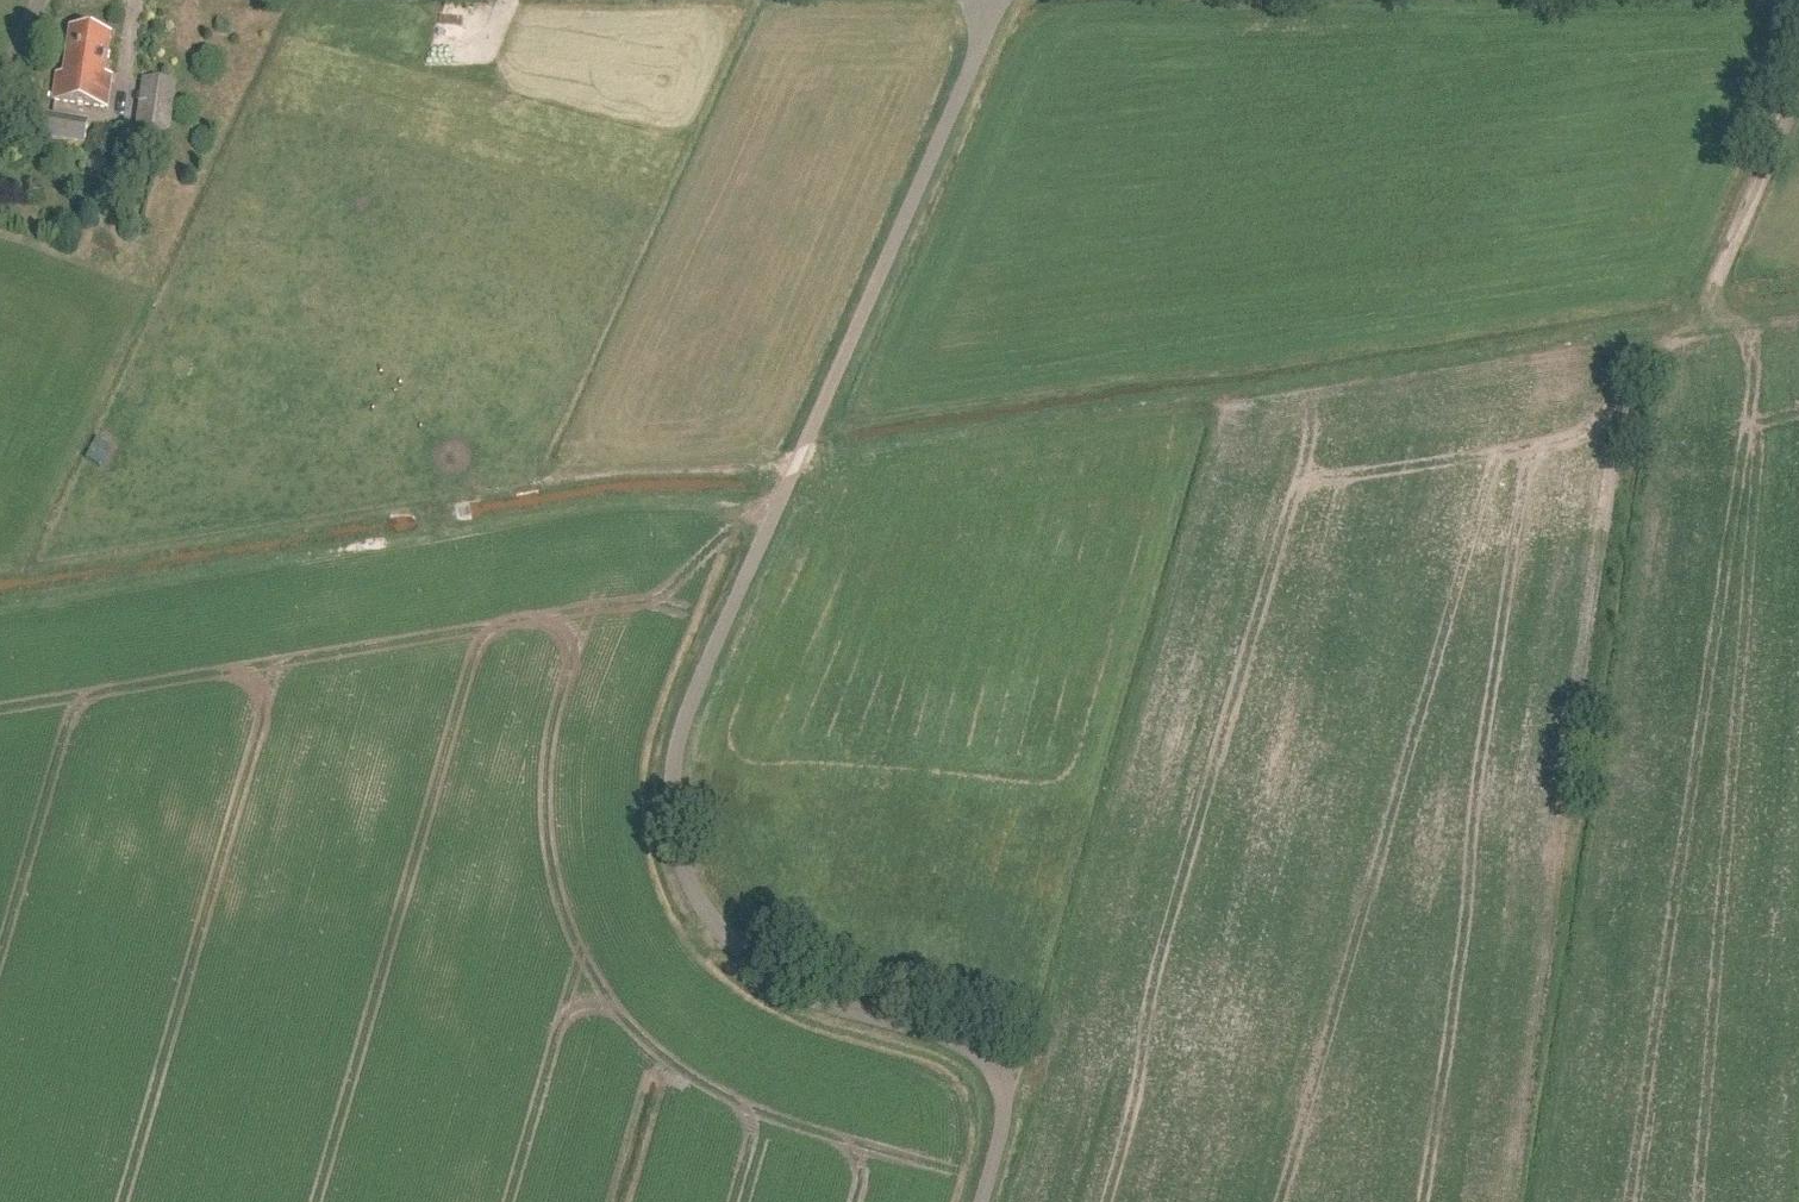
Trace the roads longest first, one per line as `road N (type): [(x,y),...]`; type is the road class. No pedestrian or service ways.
road 1 (unclassified): [(981,1201),(1010,1057),(794,990),(755,965),(693,894),(671,802),(696,689),(989,21),(990,0)]
road 2 (unclassified): [(1721,271),(1798,92)]

